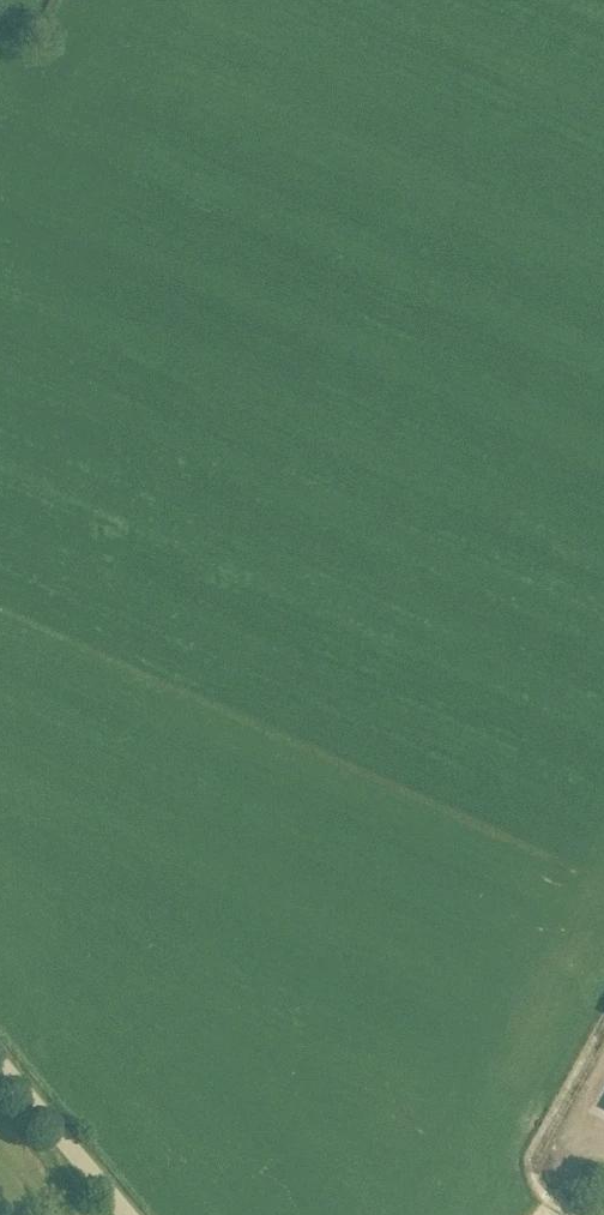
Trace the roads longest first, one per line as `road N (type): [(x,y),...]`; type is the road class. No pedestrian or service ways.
road 1 (unclassified): [(129,1214),(0,1076)]

